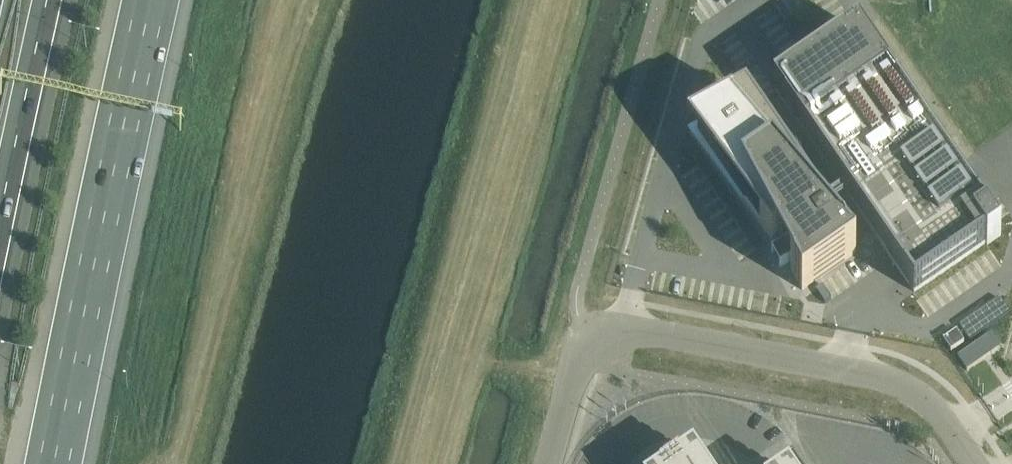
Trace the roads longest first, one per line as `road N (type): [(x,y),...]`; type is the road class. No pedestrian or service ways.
road 1 (track): [(526,0),(396,463)]
road 2 (motorway): [(54,463),(152,0)]
road 3 (unclassified): [(975,463),(900,381),(655,335),(622,335),(598,348)]
road 4 (motorway): [(0,225),(48,0)]
road 5 (unclassified): [(551,463),(573,384),(598,348)]

